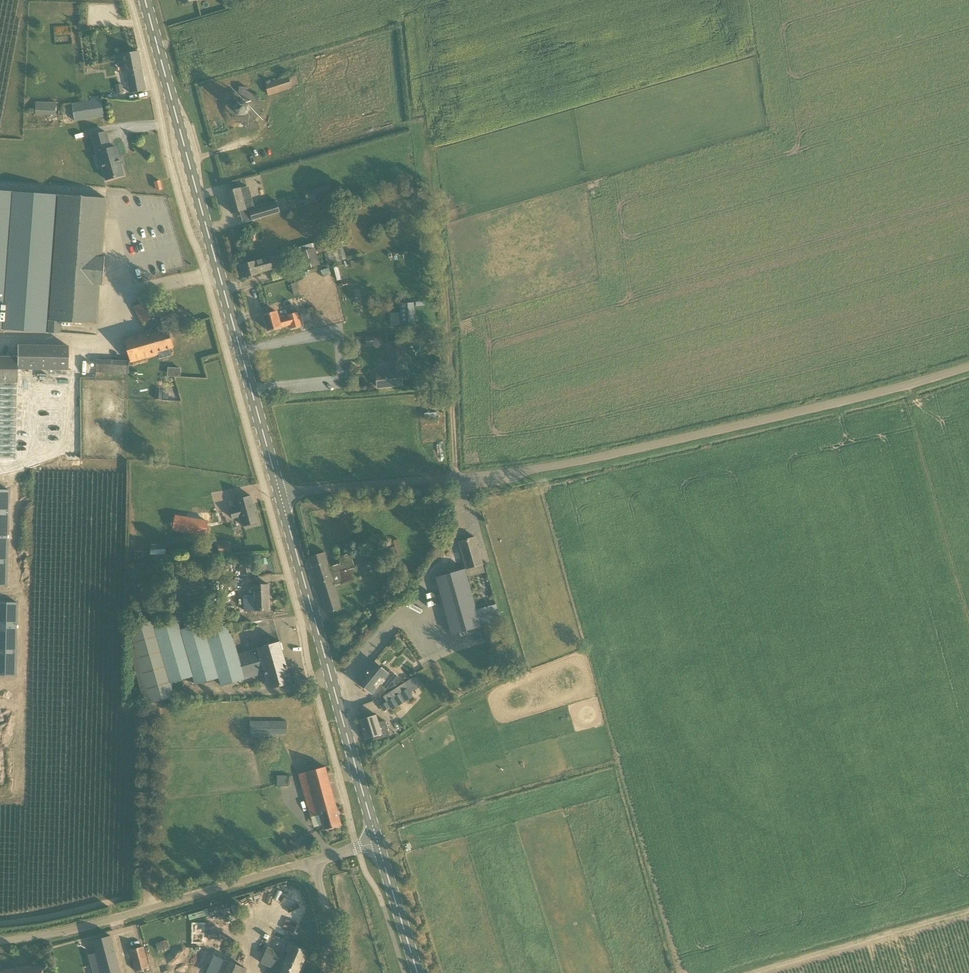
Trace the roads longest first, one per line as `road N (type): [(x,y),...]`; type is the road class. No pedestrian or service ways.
road 1 (unclassified): [(968,369),(838,407),(518,474),(280,494)]
road 2 (primary): [(280,494),(144,0)]
road 3 (primary): [(377,844),(280,494)]
road 4 (track): [(464,481),(418,125)]
road 5 (unclassified): [(0,943),(109,924),(316,862)]
road 6 (primary): [(417,972),(377,844)]

